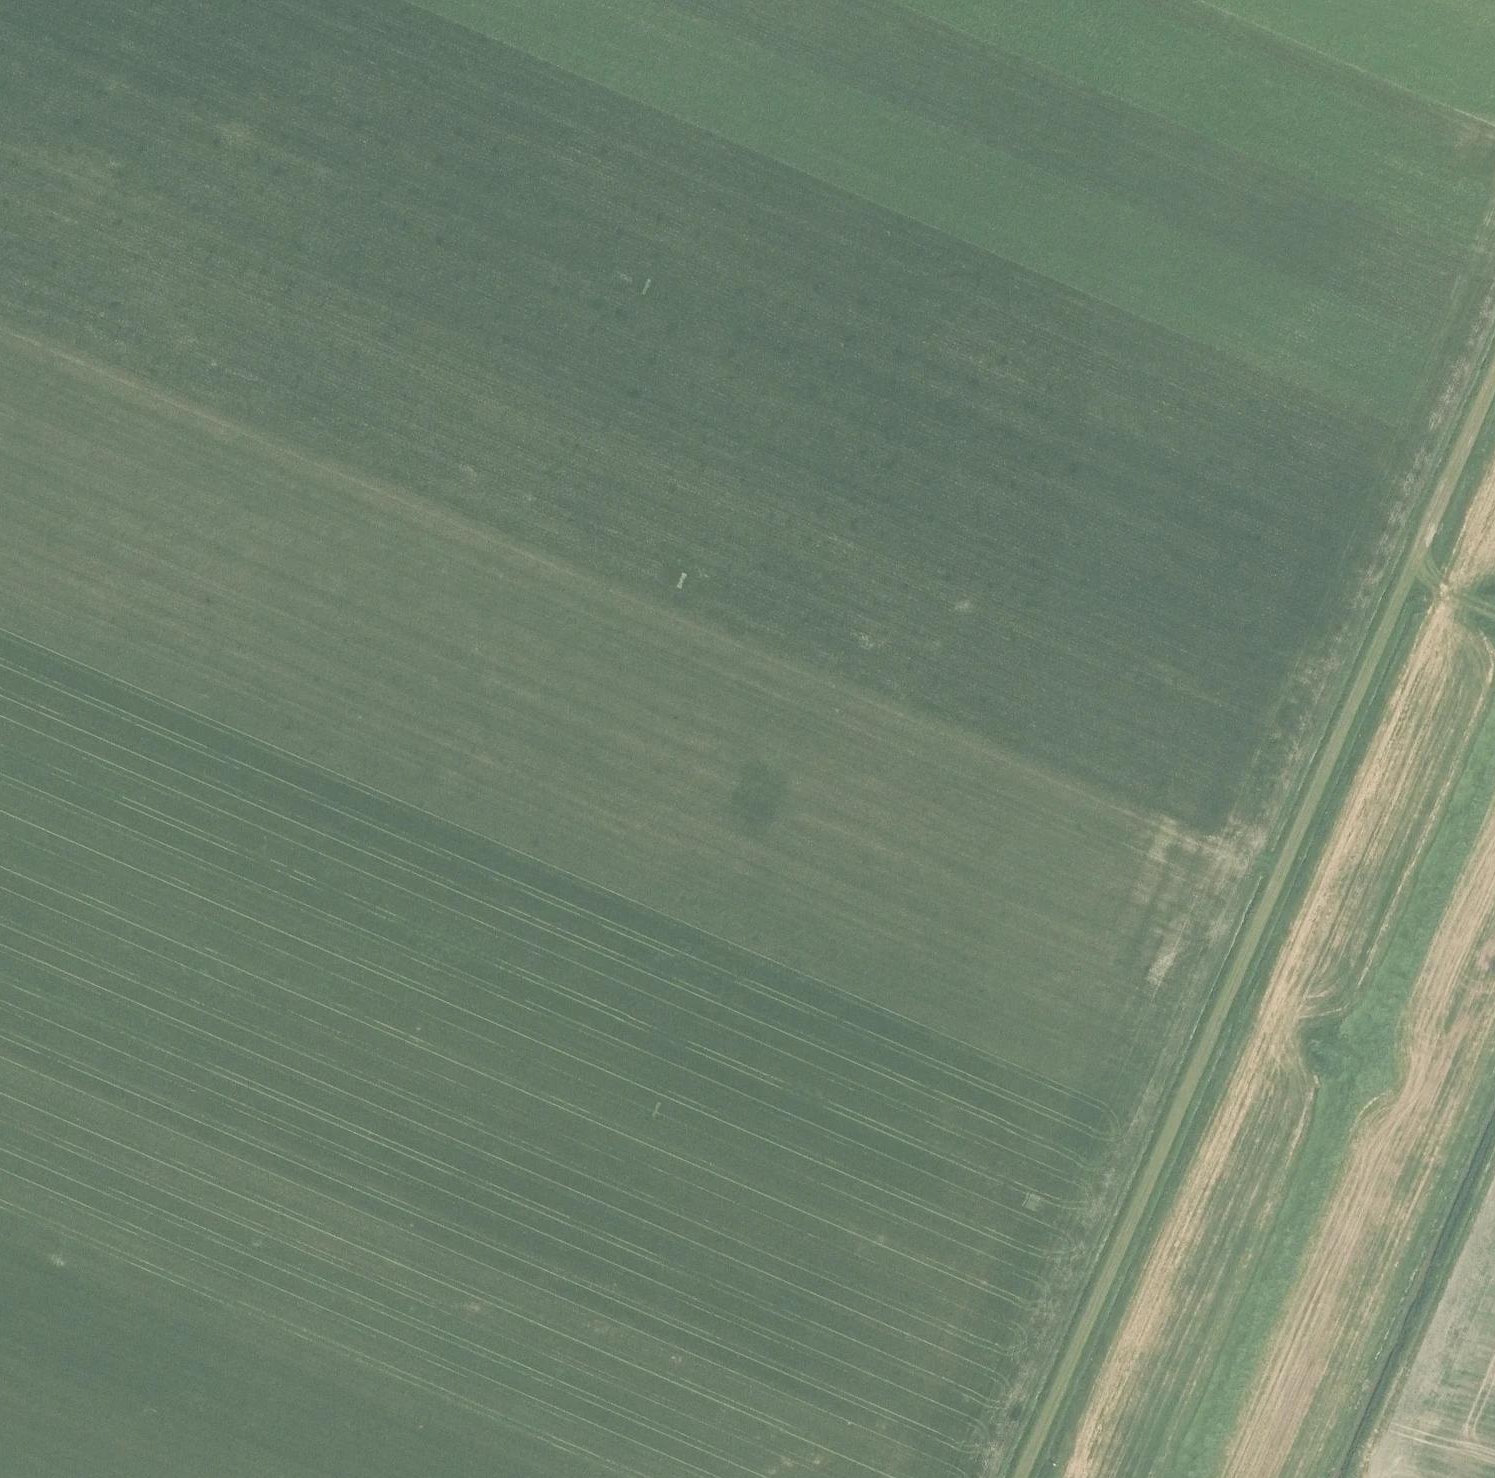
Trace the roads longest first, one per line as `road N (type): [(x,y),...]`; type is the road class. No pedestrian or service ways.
road 1 (track): [(1410,567),(1020,1477)]
road 2 (track): [(1494,372),(1410,567)]

